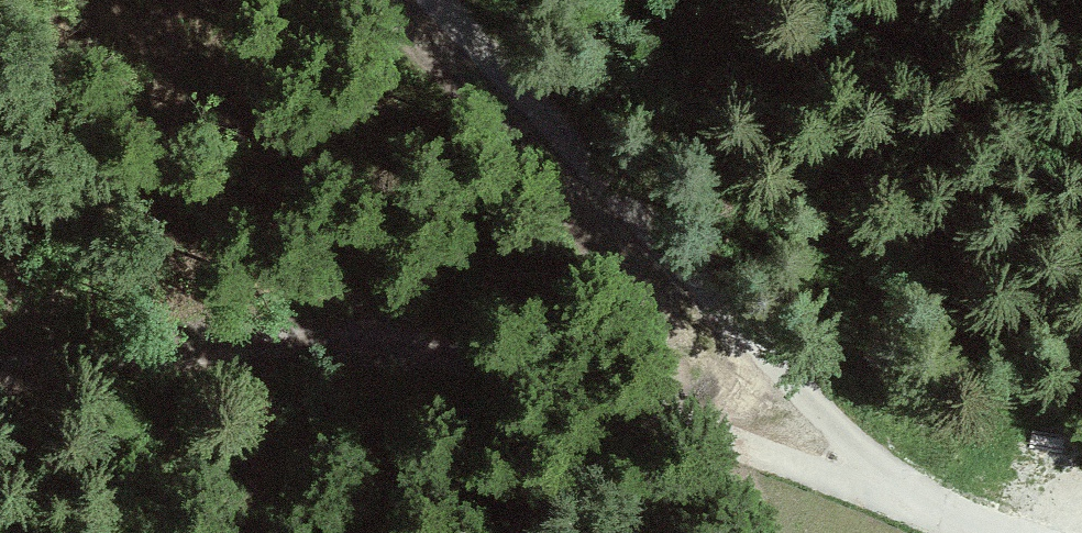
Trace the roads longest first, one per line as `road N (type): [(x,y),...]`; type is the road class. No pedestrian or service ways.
road 1 (track): [(0,379),(229,341),(443,358),(763,456),(840,470)]
road 2 (unclassified): [(989,532),(840,470),(445,0)]

